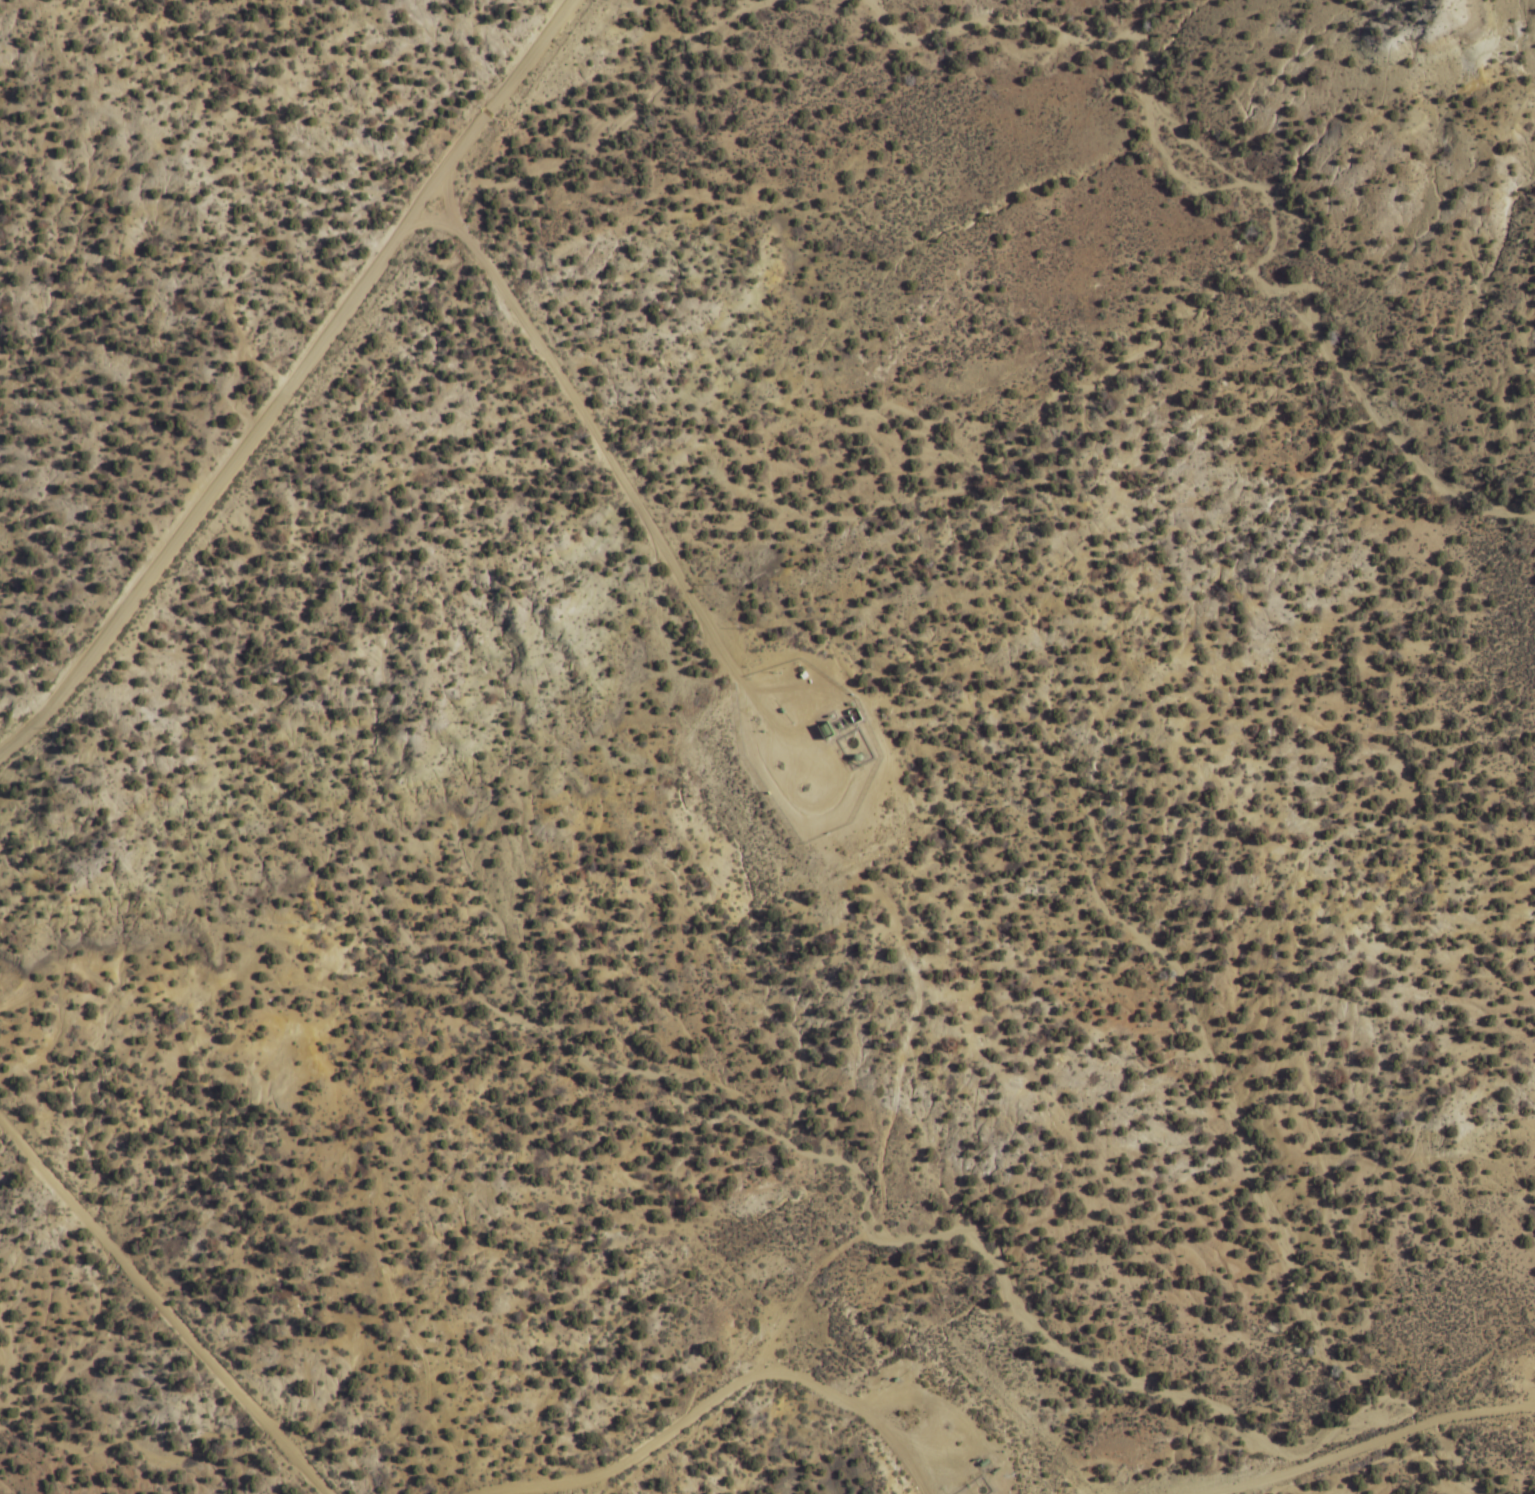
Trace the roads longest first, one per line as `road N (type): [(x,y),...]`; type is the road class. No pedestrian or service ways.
road 1 (tertiary): [(0,744),(46,701),(561,0)]
road 2 (track): [(850,878),(875,898),(906,984),(872,1137),(868,1219),(808,1268),(728,1398),(592,1493)]

